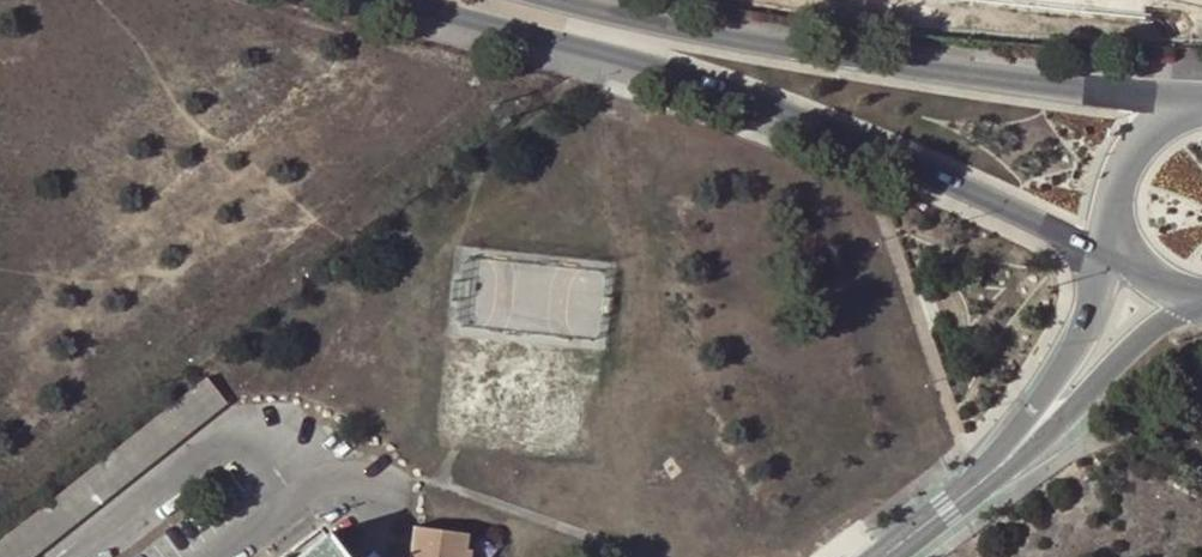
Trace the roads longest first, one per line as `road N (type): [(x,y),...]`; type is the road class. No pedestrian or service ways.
road 1 (secondary): [(399,0),(644,64),(801,120),(1084,242),(1125,246)]
road 2 (secondary): [(1167,107),(678,27),(561,0)]
road 3 (tertiary): [(1019,446),(1125,352),(1195,305)]
road 4 (tertiary): [(1132,259),(1019,446)]
road 5 (tertiary): [(1019,446),(876,556)]
road 6 (secondary): [(1167,107),(1124,156),(1115,191),(1125,246)]

